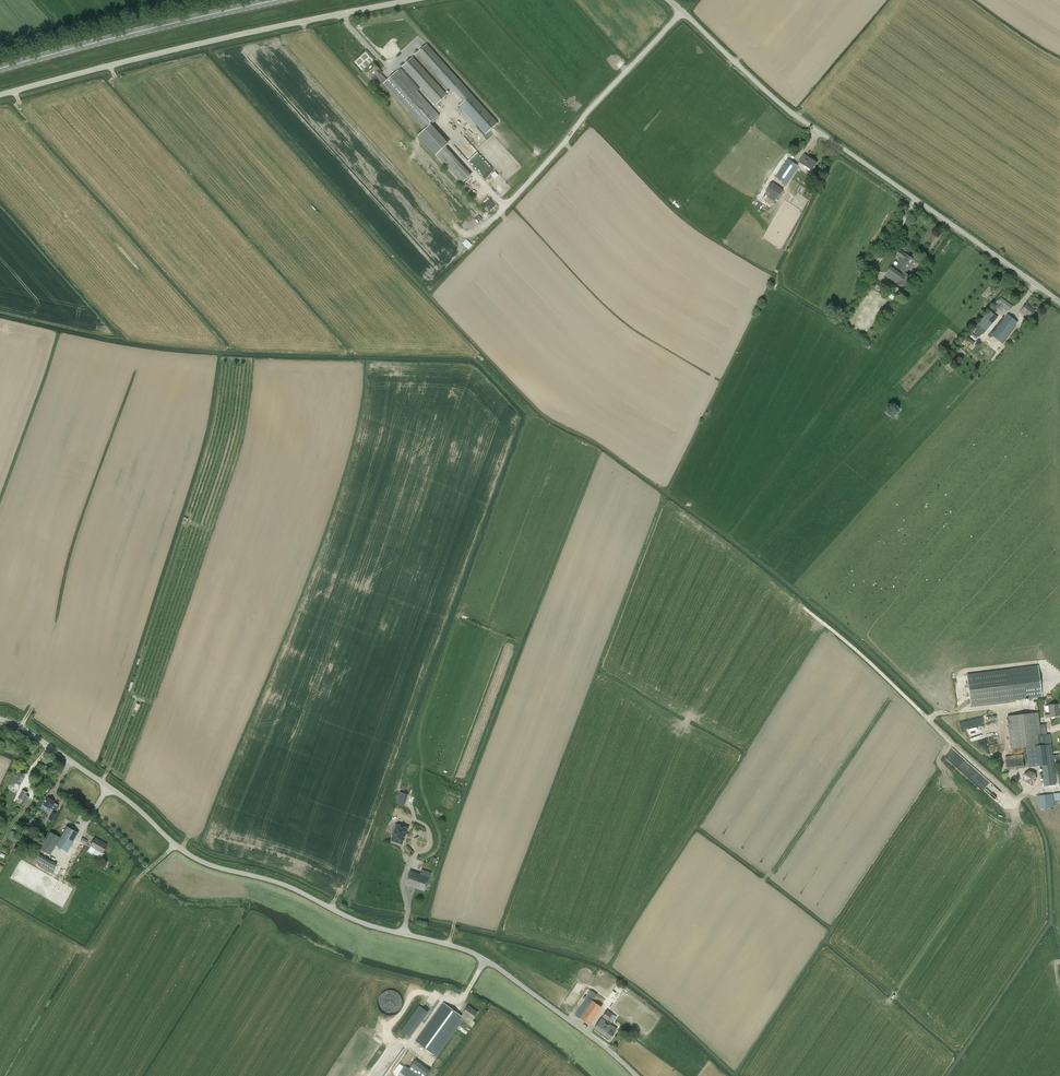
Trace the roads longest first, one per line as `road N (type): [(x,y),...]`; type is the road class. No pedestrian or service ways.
road 1 (unclassified): [(635,1075),(495,965),(199,861),(128,802),(0,719)]
road 2 (unclassified): [(664,0),(807,126),(1059,302)]
road 3 (unclassified): [(0,94),(410,0)]
road 4 (primary): [(280,0),(0,71)]
road 5 (track): [(682,14),(496,217)]

